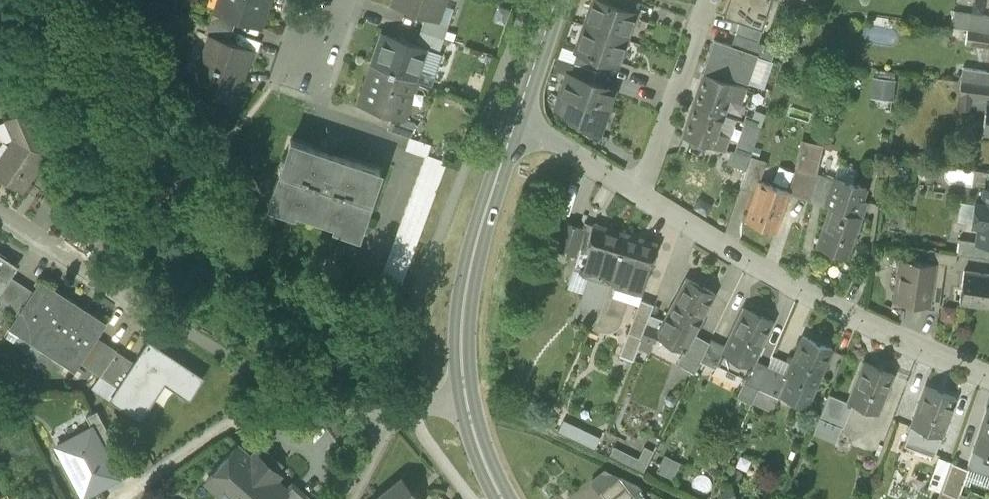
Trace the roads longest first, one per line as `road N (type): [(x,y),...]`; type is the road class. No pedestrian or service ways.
road 1 (residential): [(640,193),(809,296),(988,377)]
road 2 (residential): [(467,398),(381,420),(302,405),(248,417),(123,498)]
road 3 (secondary): [(467,398),(471,272),(520,119)]
road 4 (residential): [(640,193),(709,0)]
road 5 (residential): [(146,302),(0,210)]
road 6 (residential): [(520,119),(640,193)]
road 7 (secondary): [(520,119),(559,0)]

